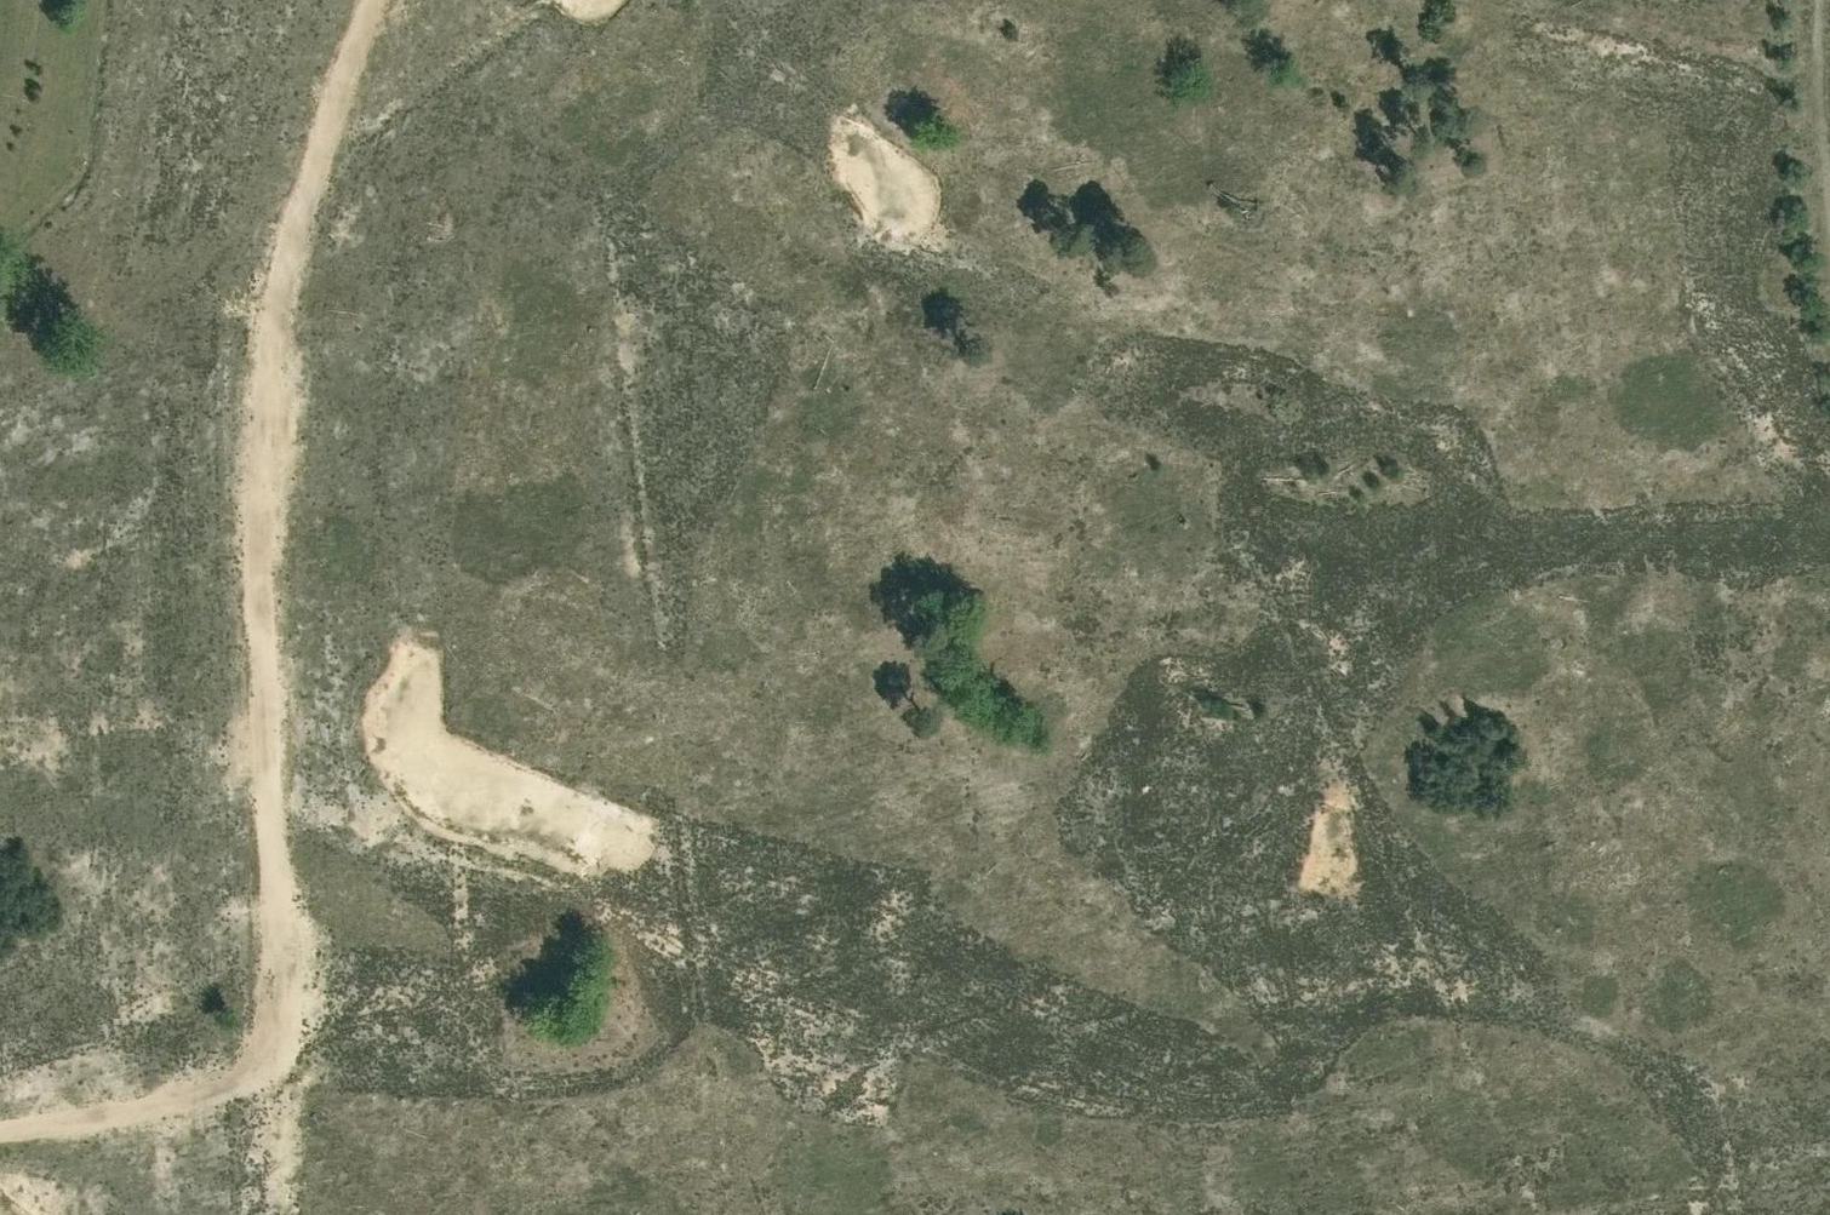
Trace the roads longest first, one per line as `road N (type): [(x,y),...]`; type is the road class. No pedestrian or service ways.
road 1 (track): [(378,0),(353,53),(273,313),(254,561),(298,1026),(287,1057),(223,1095),(0,1133)]
road 2 (track): [(1815,0),(1829,233)]

